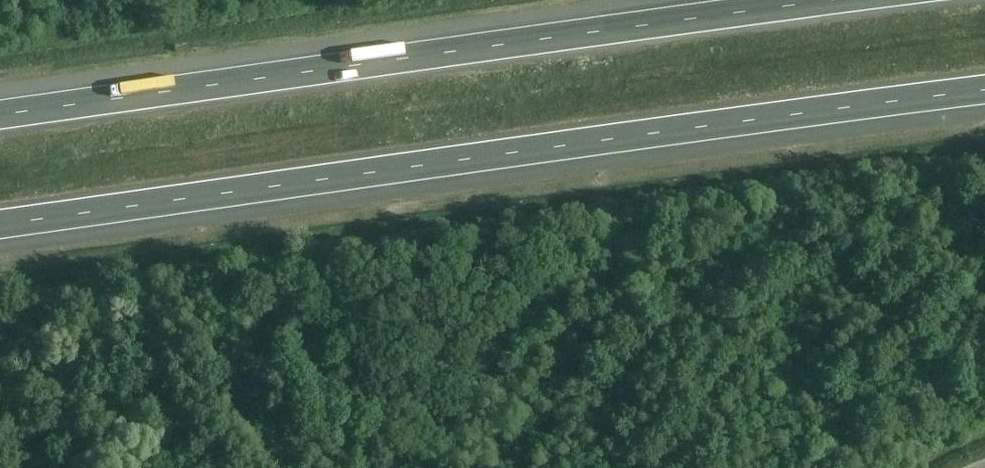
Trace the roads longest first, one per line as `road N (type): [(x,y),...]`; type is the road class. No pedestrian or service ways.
road 1 (motorway): [(0,223),(984,92)]
road 2 (motorway): [(849,0),(0,115)]

